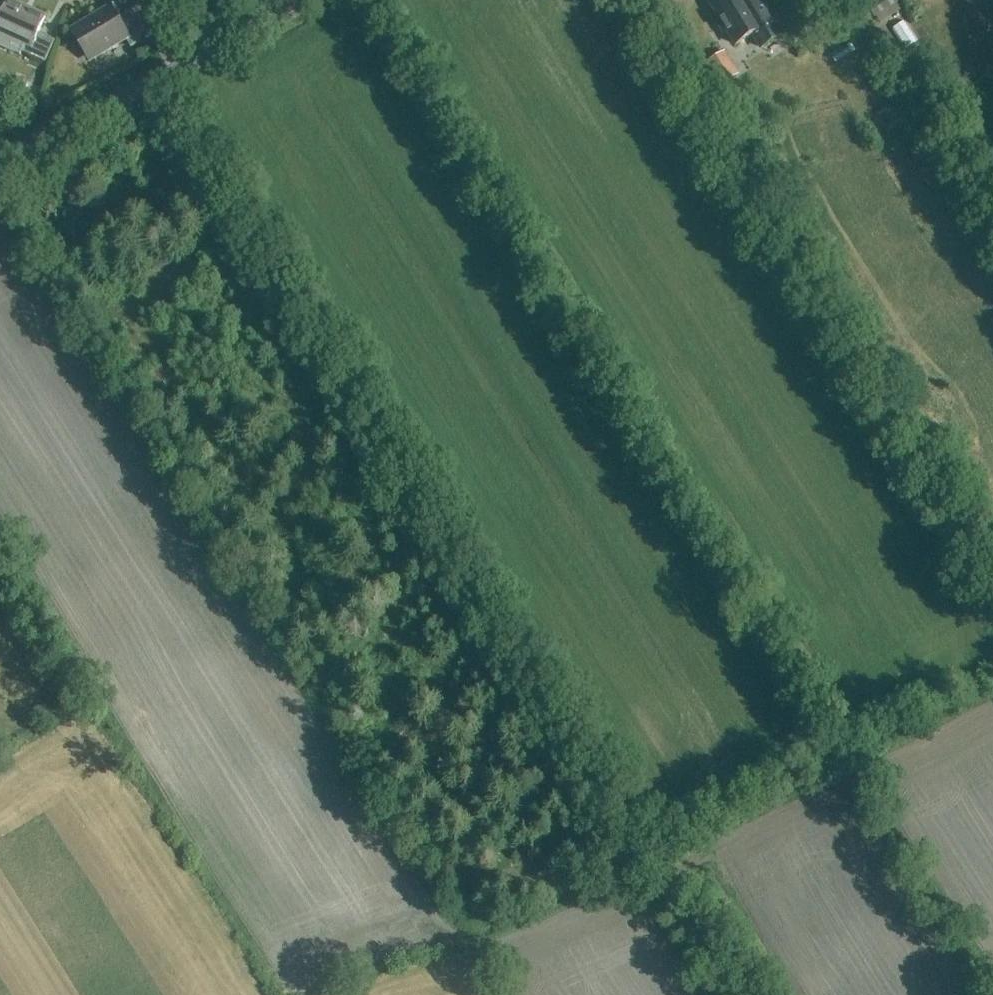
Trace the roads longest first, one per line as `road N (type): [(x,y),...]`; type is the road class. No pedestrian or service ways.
road 1 (unclassified): [(0,161),(299,0)]

